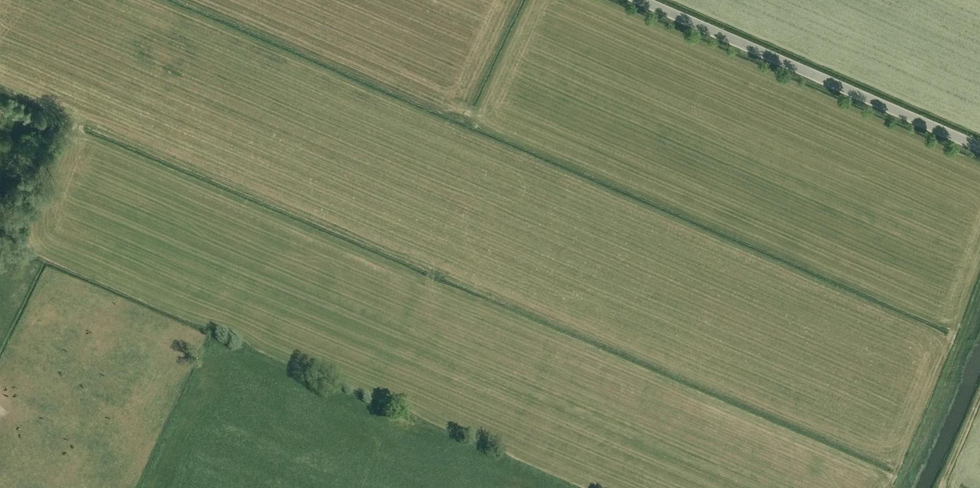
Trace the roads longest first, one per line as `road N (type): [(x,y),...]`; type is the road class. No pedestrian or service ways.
road 1 (tertiary): [(979,148),(639,0)]

